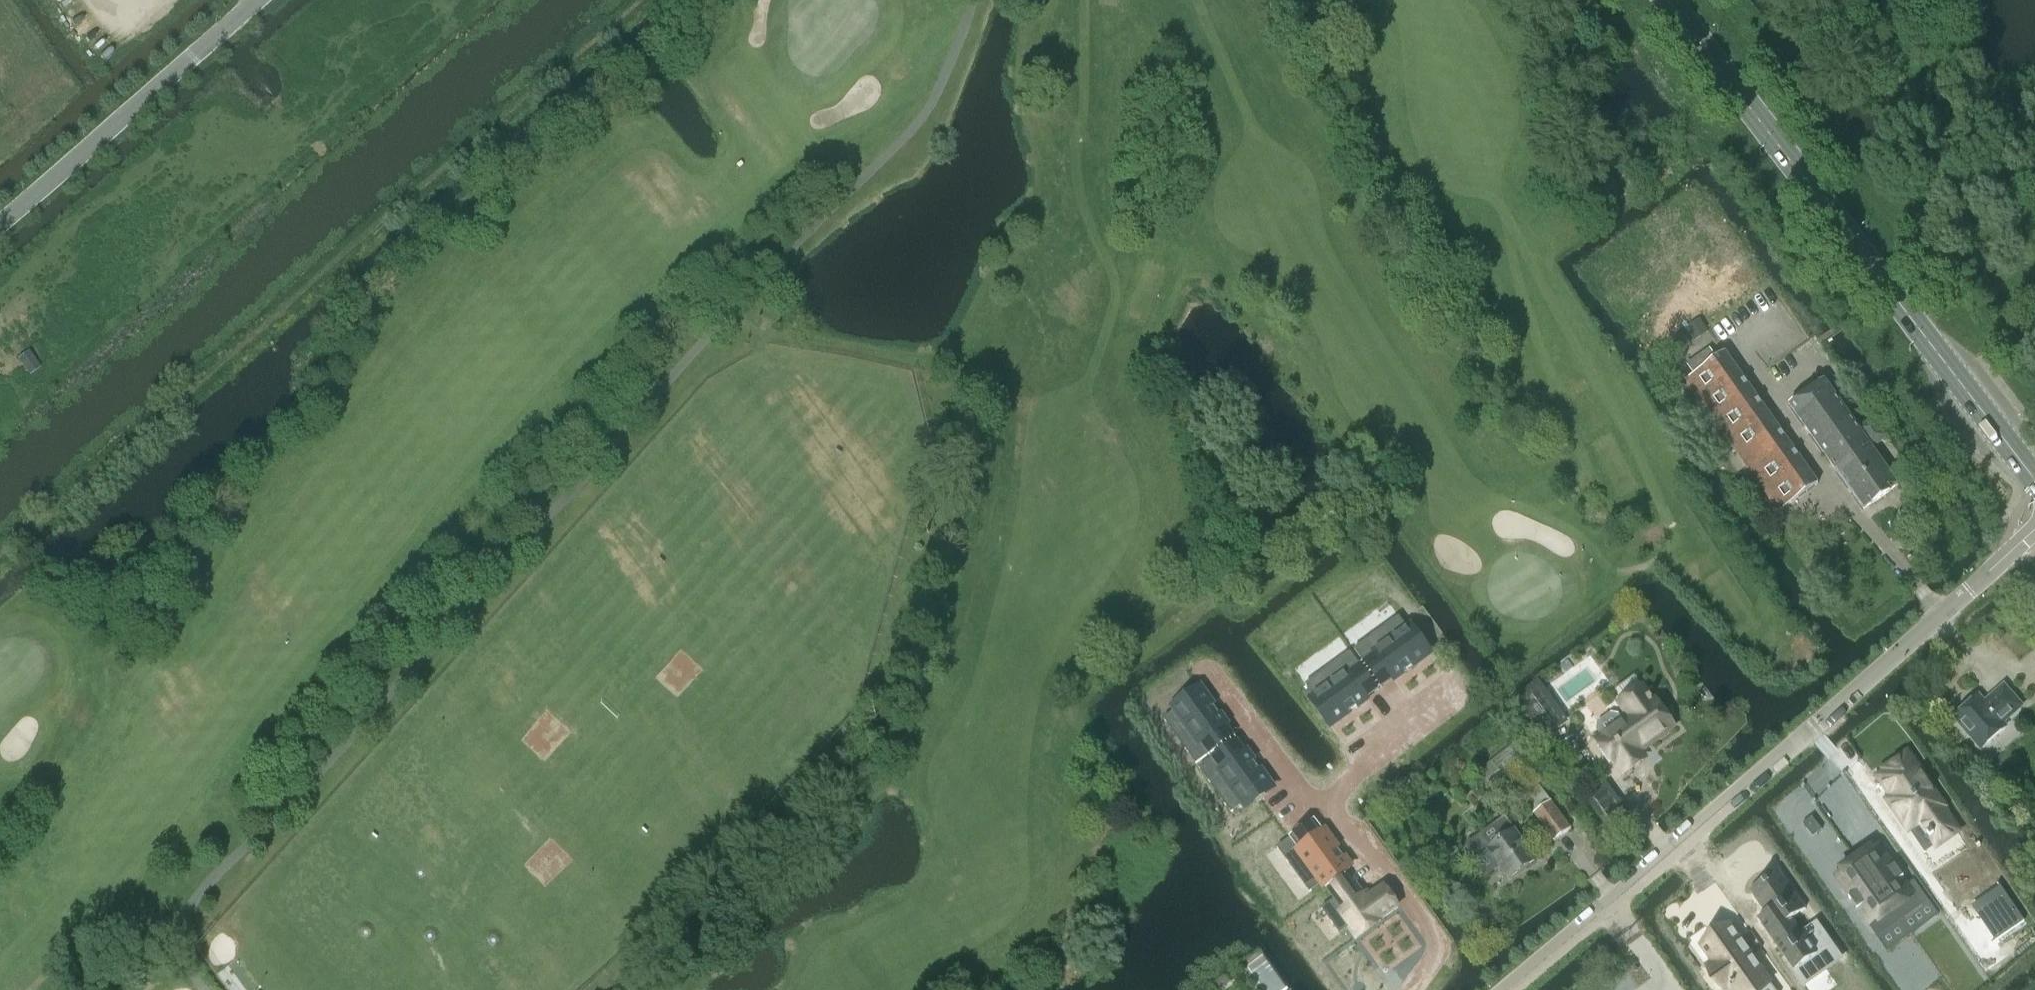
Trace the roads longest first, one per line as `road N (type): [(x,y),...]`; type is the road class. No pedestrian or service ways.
road 1 (unclassified): [(1506,989),(1996,566)]
road 2 (secondary): [(2034,481),(1668,0)]
road 3 (unclassified): [(0,225),(256,0)]

